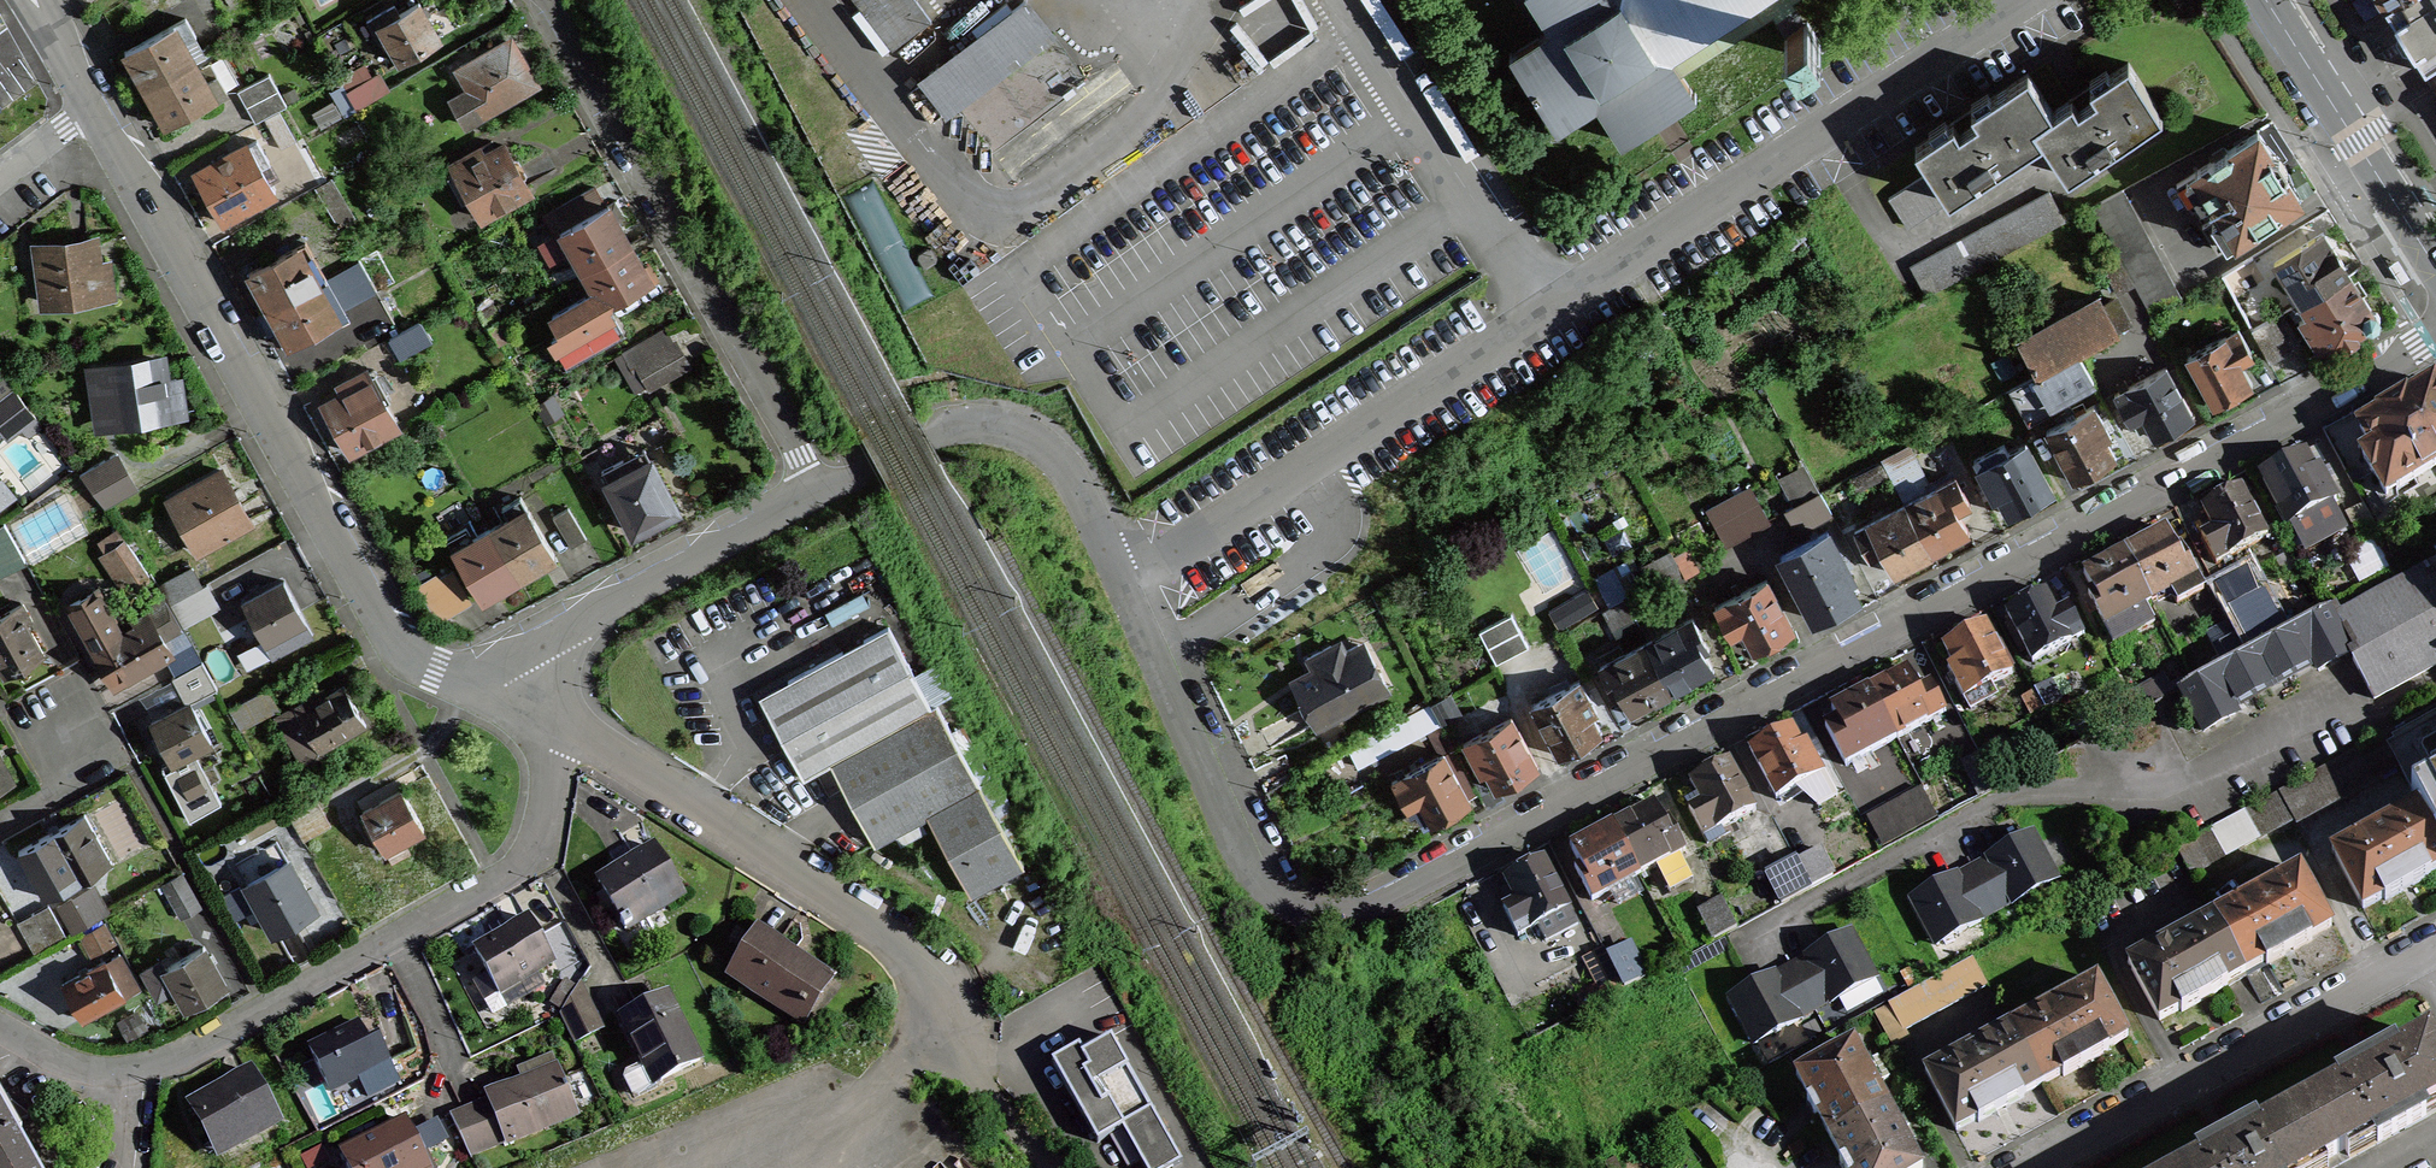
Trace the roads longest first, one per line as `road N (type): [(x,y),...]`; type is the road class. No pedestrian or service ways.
road 1 (residential): [(2435,344),(1382,898),(1319,901),(1260,859),(1123,577)]
road 2 (residential): [(1123,577),(2027,0)]
road 3 (residential): [(464,684),(416,664),(371,618),(87,110)]
road 4 (residential): [(1049,1167),(929,1035),(913,967),(895,947),(557,718)]
road 5 (residential): [(817,496),(552,0)]
road 6 (residential): [(2435,940),(2012,1167)]
road 7 (residential): [(0,1027),(70,1067),(125,1075),(180,1060),(396,946)]
road 8 (residential): [(1123,577),(1073,472),(1029,429),(956,427),(817,496)]
road 9 (residential): [(396,946),(524,868),(539,843),(557,718)]
road 10 (secondary): [(2435,256),(2274,0)]
road 11 (residential): [(817,496),(571,627)]
road 12 (residential): [(571,627),(464,684)]
road 13 (residential): [(87,110),(37,0)]

